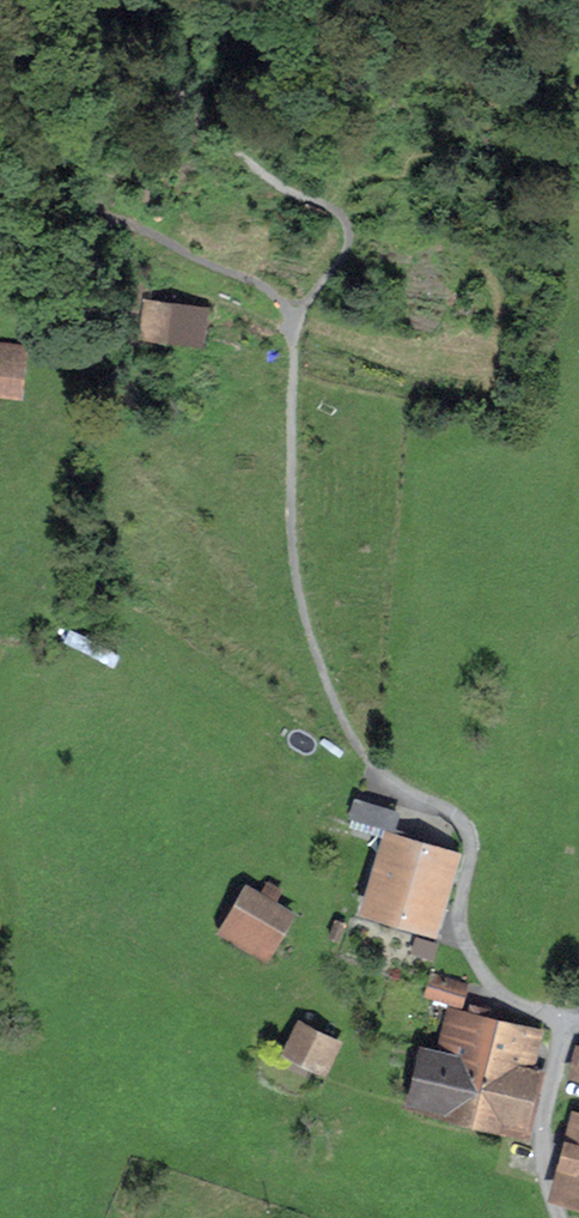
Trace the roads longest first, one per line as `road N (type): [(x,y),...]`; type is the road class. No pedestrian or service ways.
road 1 (residential): [(555,1217),(539,1153),(557,1030),(502,999),(477,969),(461,932),(469,861),(463,826),(416,800),(357,748),(302,608),(291,551),(290,319),(264,285),(72,202)]
road 2 (track): [(221,0),(172,39),(172,69),(250,162),(339,217),(348,235),(340,264),(290,319)]

